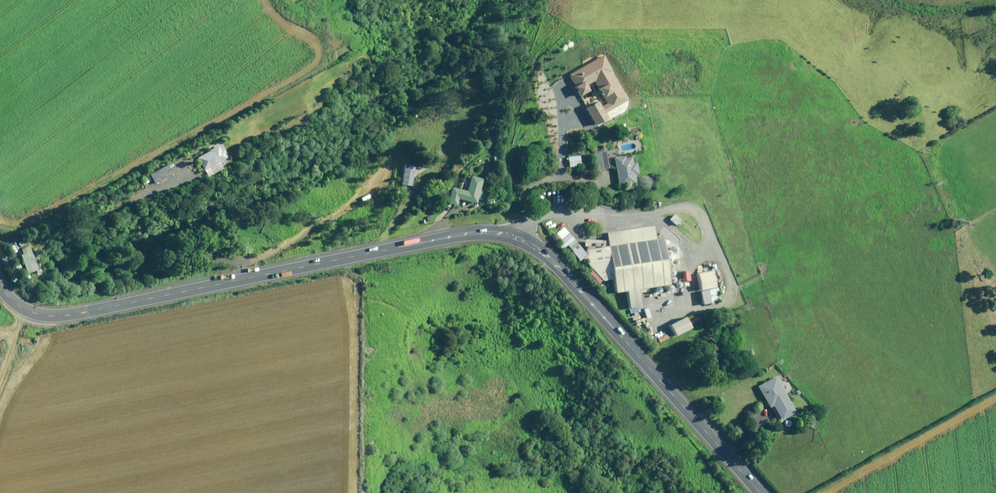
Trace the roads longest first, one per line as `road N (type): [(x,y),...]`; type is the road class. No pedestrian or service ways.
road 1 (tertiary): [(760,492),(553,259),(503,232),(452,235),(55,316),(23,308),(0,286)]
road 2 (track): [(0,217),(42,212),(318,60),(317,46),(262,0)]
road 3 (track): [(995,398),(828,492)]

